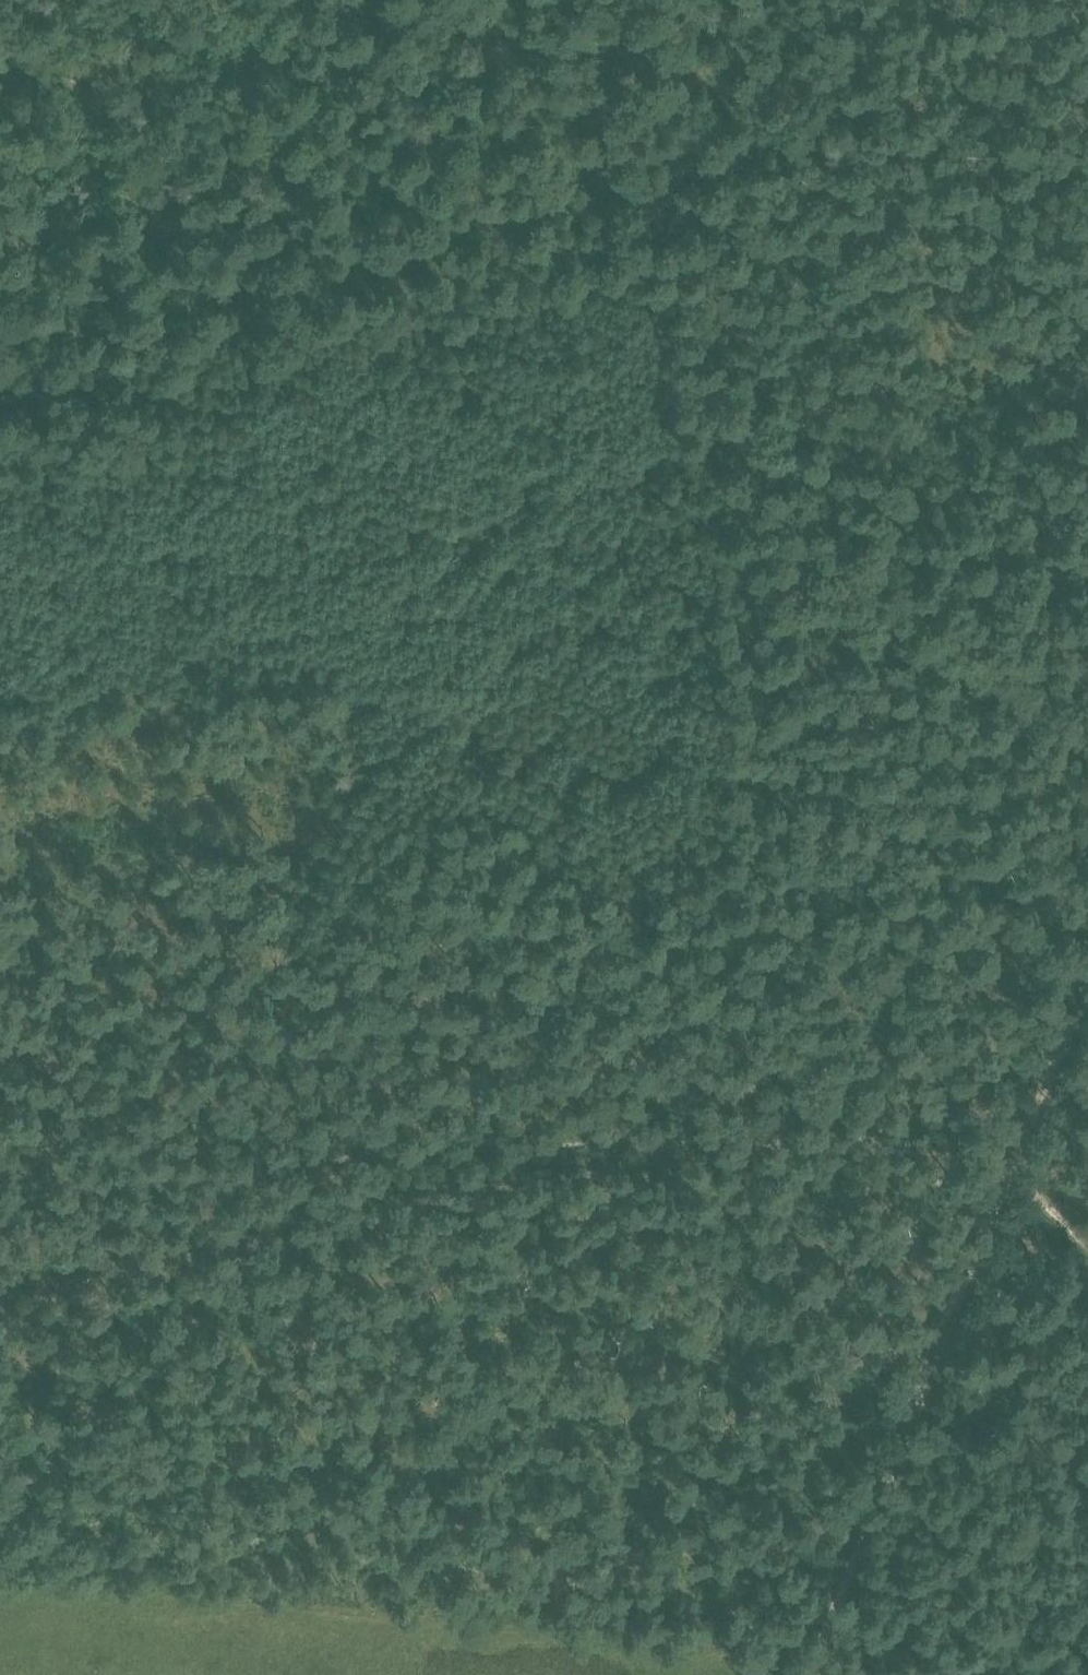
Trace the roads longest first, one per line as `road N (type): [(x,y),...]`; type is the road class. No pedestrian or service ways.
road 1 (track): [(794,1674),(1010,1166)]
road 2 (track): [(1010,1166),(1087,998)]

